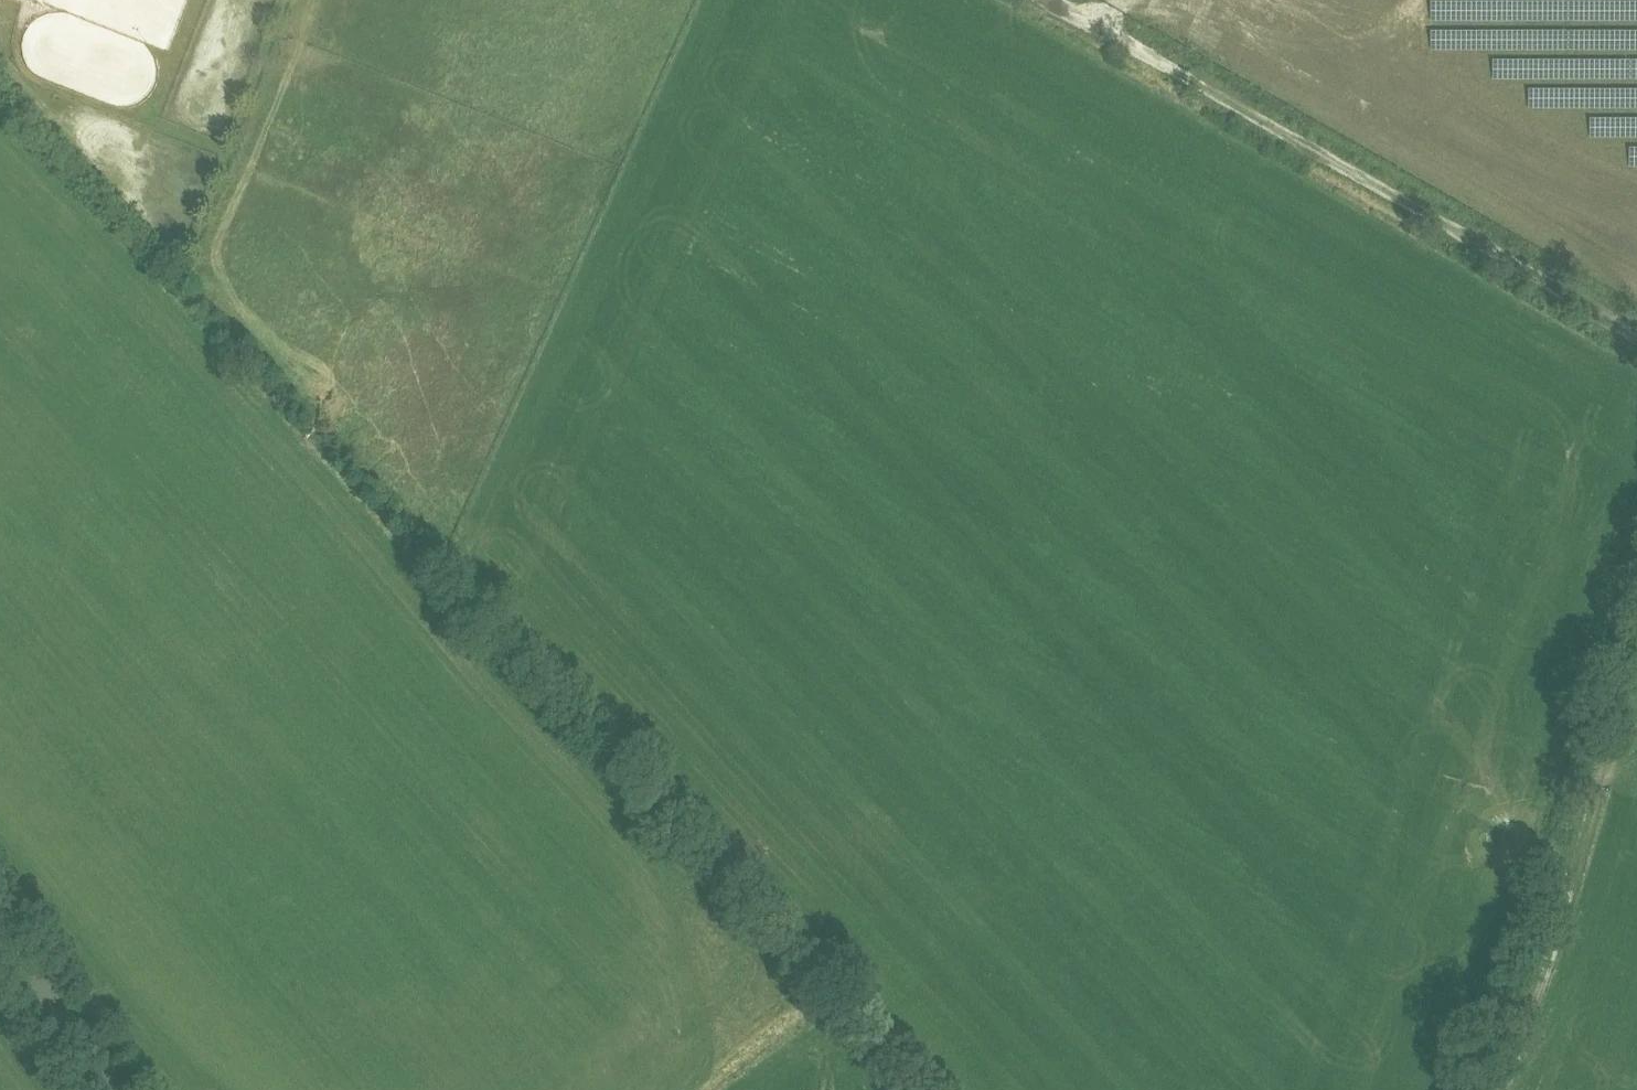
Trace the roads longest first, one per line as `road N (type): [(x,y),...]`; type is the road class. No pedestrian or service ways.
road 1 (track): [(1636,335),(1050,0)]
road 2 (unclassified): [(125,1089),(0,928)]

